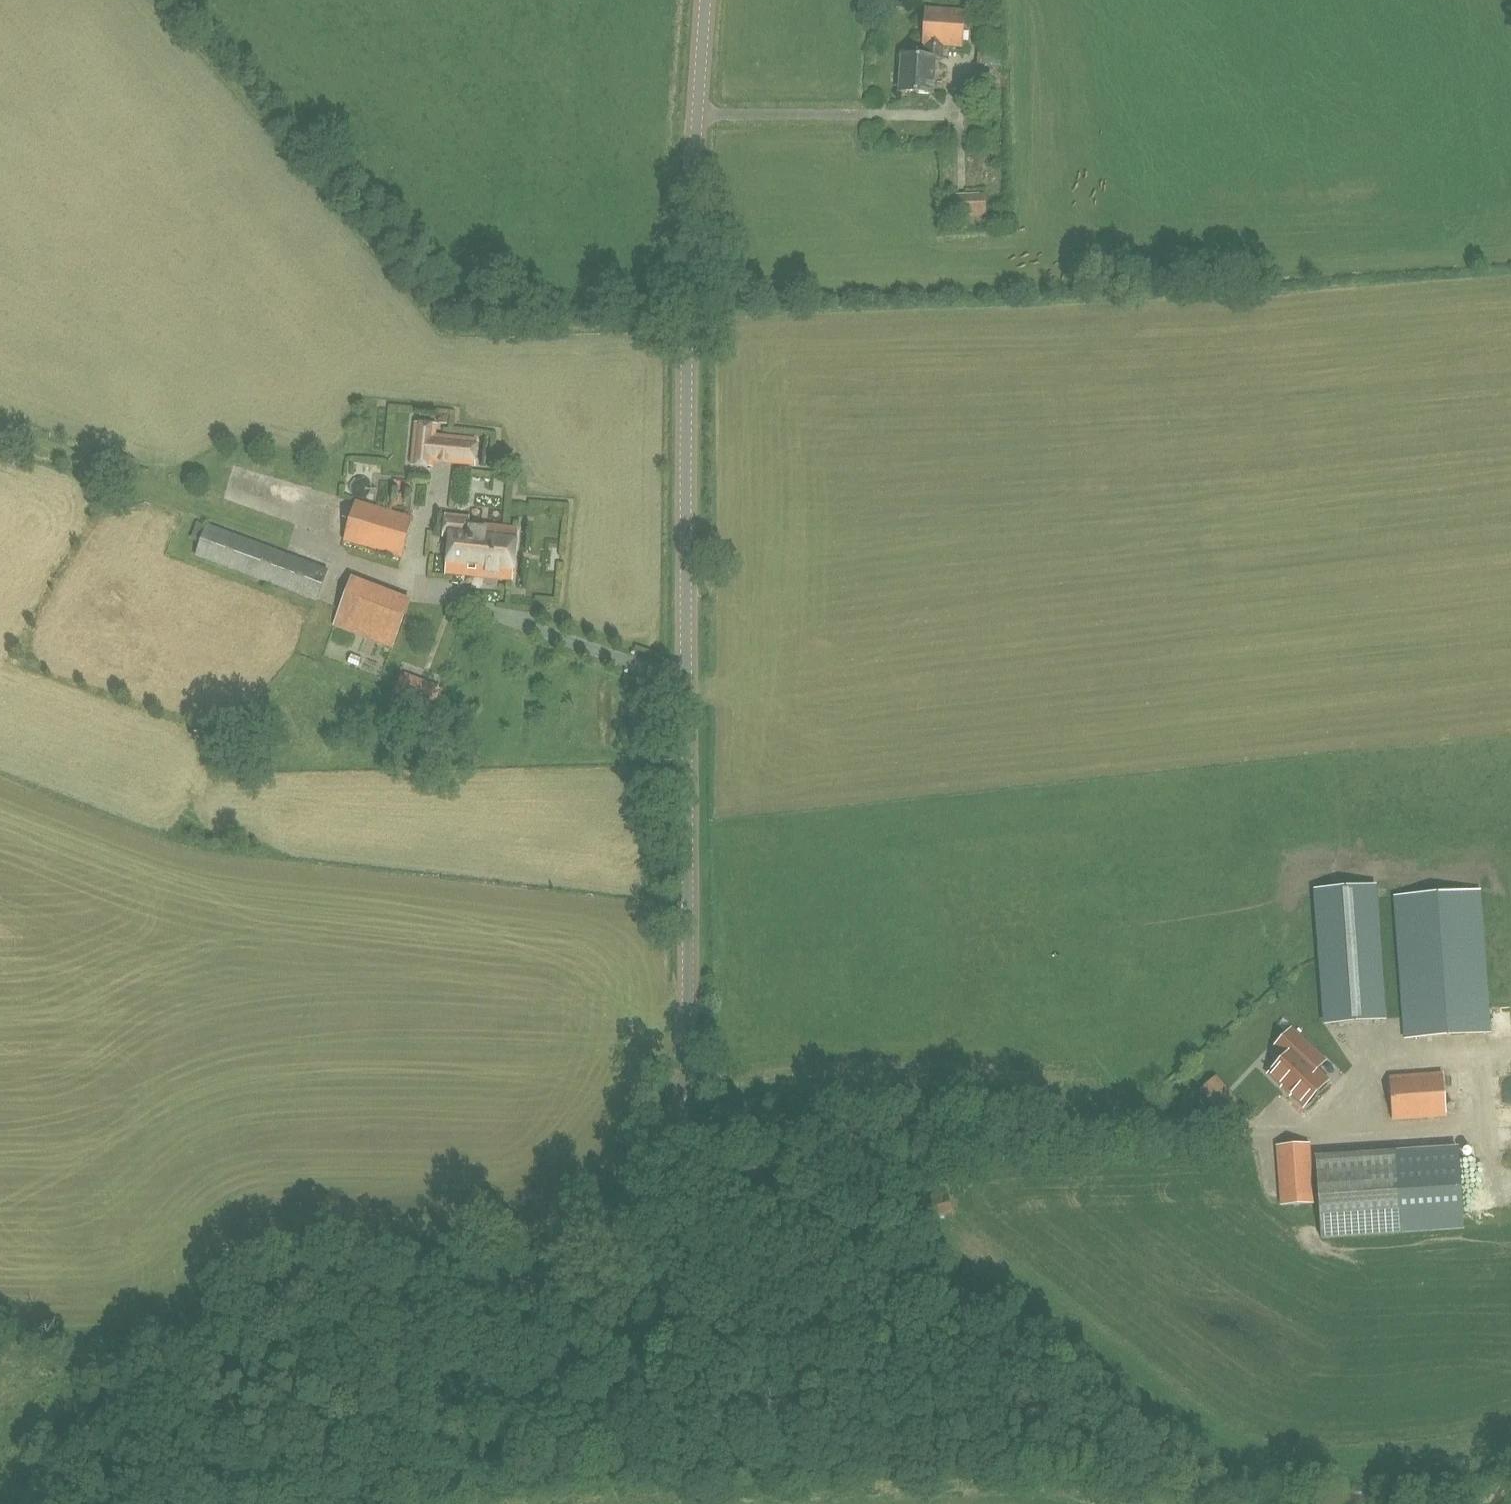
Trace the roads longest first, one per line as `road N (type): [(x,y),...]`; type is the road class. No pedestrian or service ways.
road 1 (tertiary): [(29,1503),(92,1439),(137,1413),(558,1260),(616,1207),(677,1121),(690,1084),(692,220),(707,0)]
road 2 (track): [(0,425),(207,501),(218,467)]

